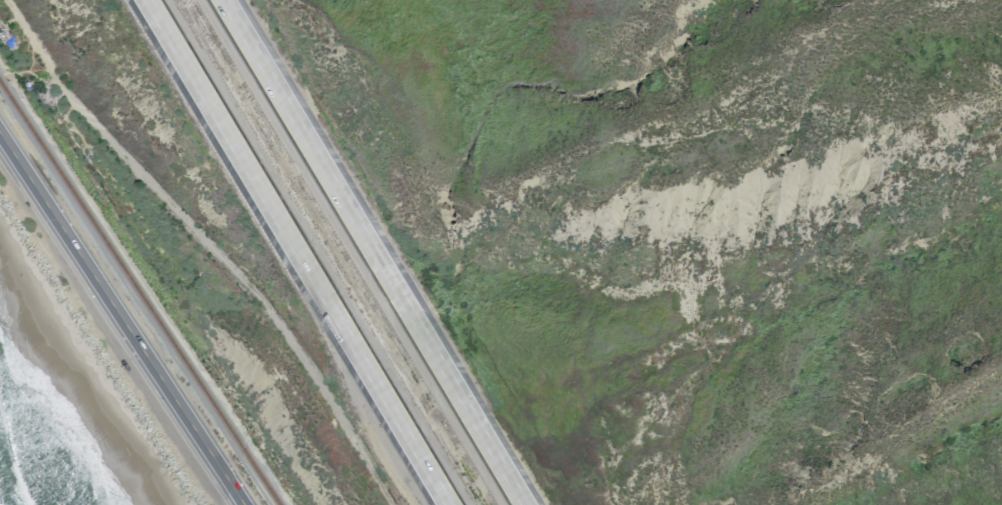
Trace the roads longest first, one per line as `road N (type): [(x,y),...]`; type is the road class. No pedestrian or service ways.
road 1 (motorway): [(527,504),(224,0)]
road 2 (motorway): [(151,0),(451,504)]
road 3 (secondary): [(246,504),(0,135)]

